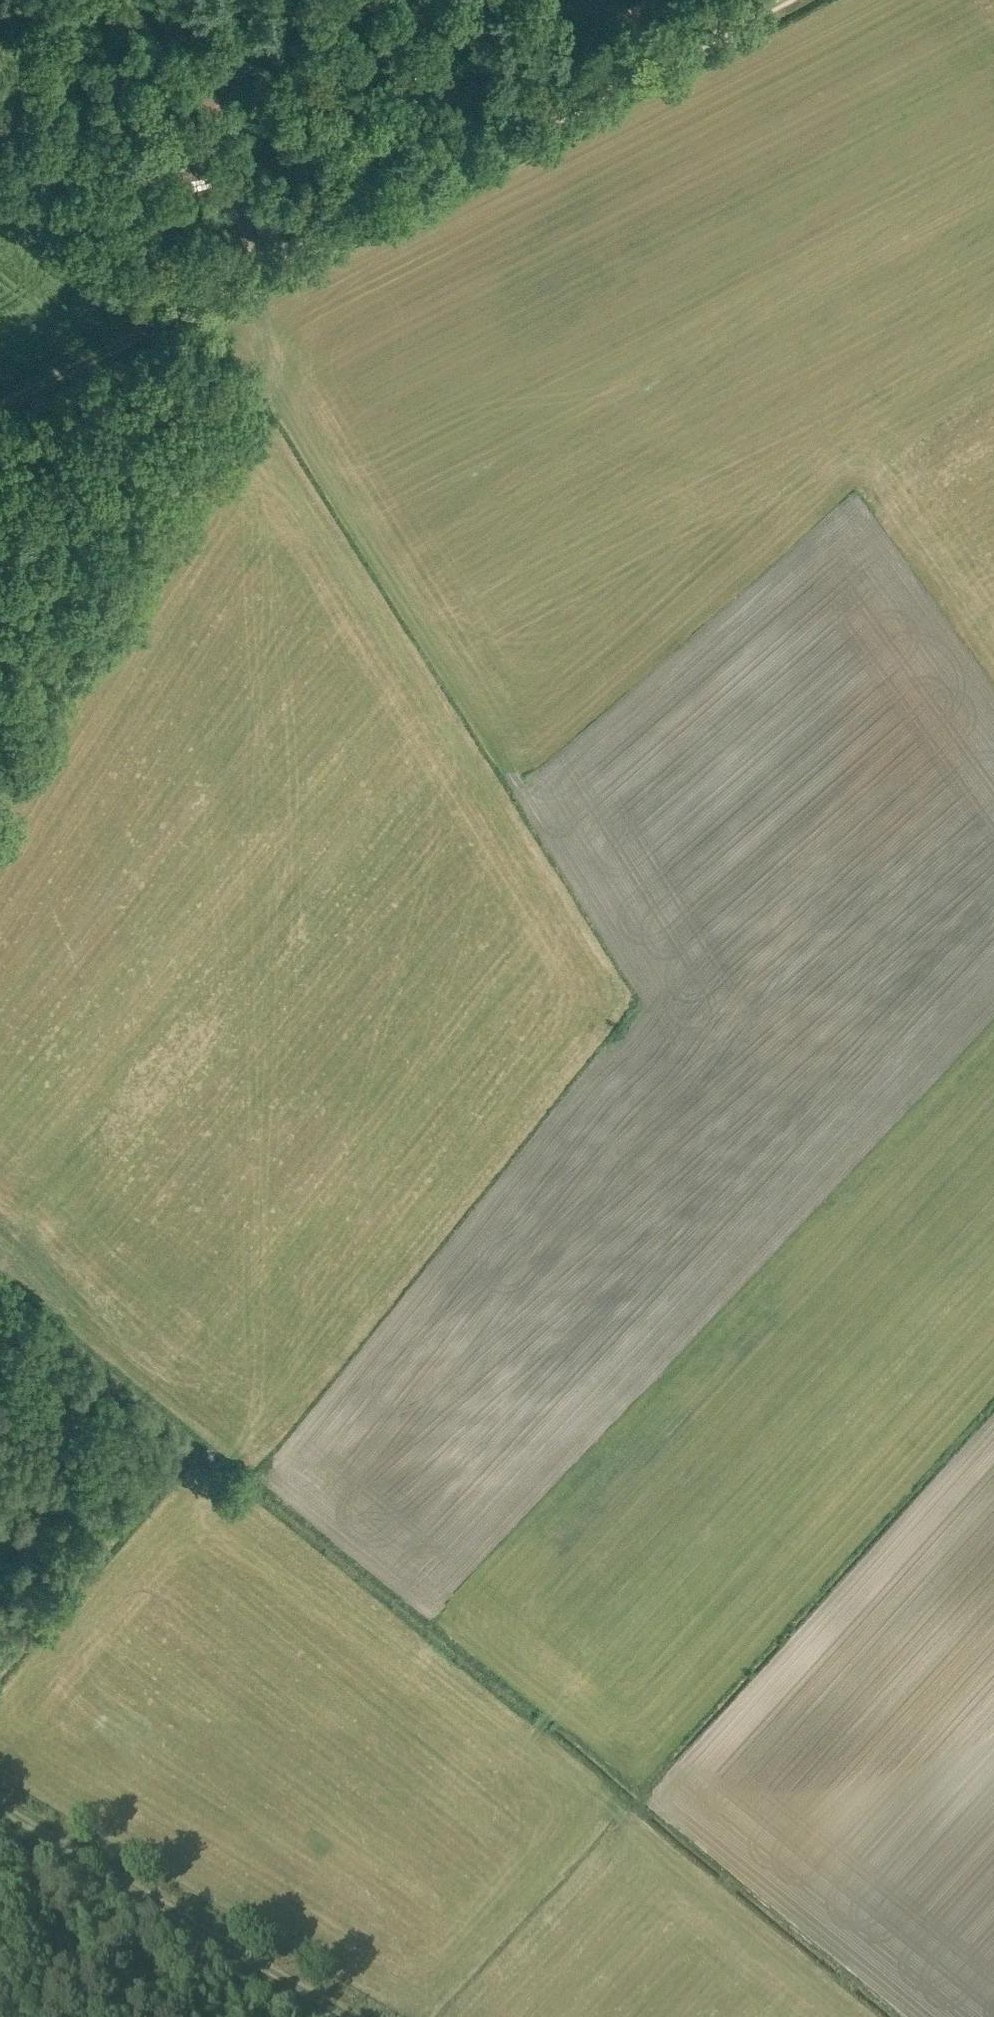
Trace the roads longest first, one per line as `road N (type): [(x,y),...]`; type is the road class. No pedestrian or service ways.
road 1 (track): [(0,413),(798,0)]
road 2 (track): [(0,1808),(353,2016)]
road 3 (track): [(177,0),(216,63),(233,190),(218,301)]

